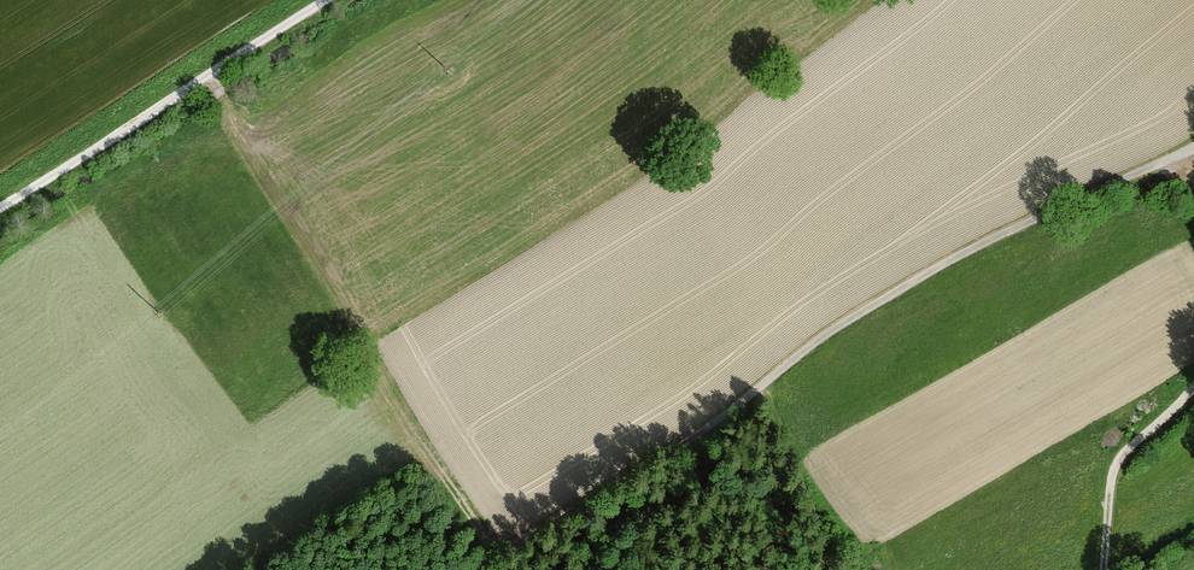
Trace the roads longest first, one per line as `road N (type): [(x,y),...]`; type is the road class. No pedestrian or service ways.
road 1 (track): [(1193,151),(992,239),(813,343),(458,569)]
road 2 (track): [(329,0),(0,208)]
road 3 (track): [(1193,393),(1131,445),(1118,477),(1105,569)]

